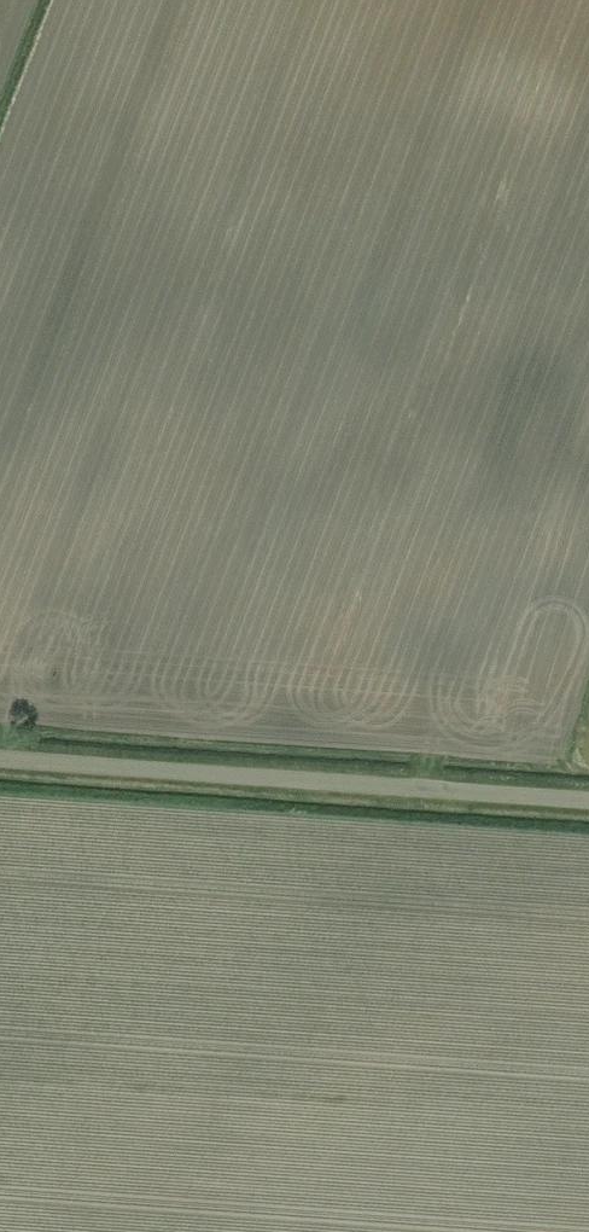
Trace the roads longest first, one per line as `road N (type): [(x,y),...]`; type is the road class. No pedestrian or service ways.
road 1 (unclassified): [(588,801),(0,759)]

